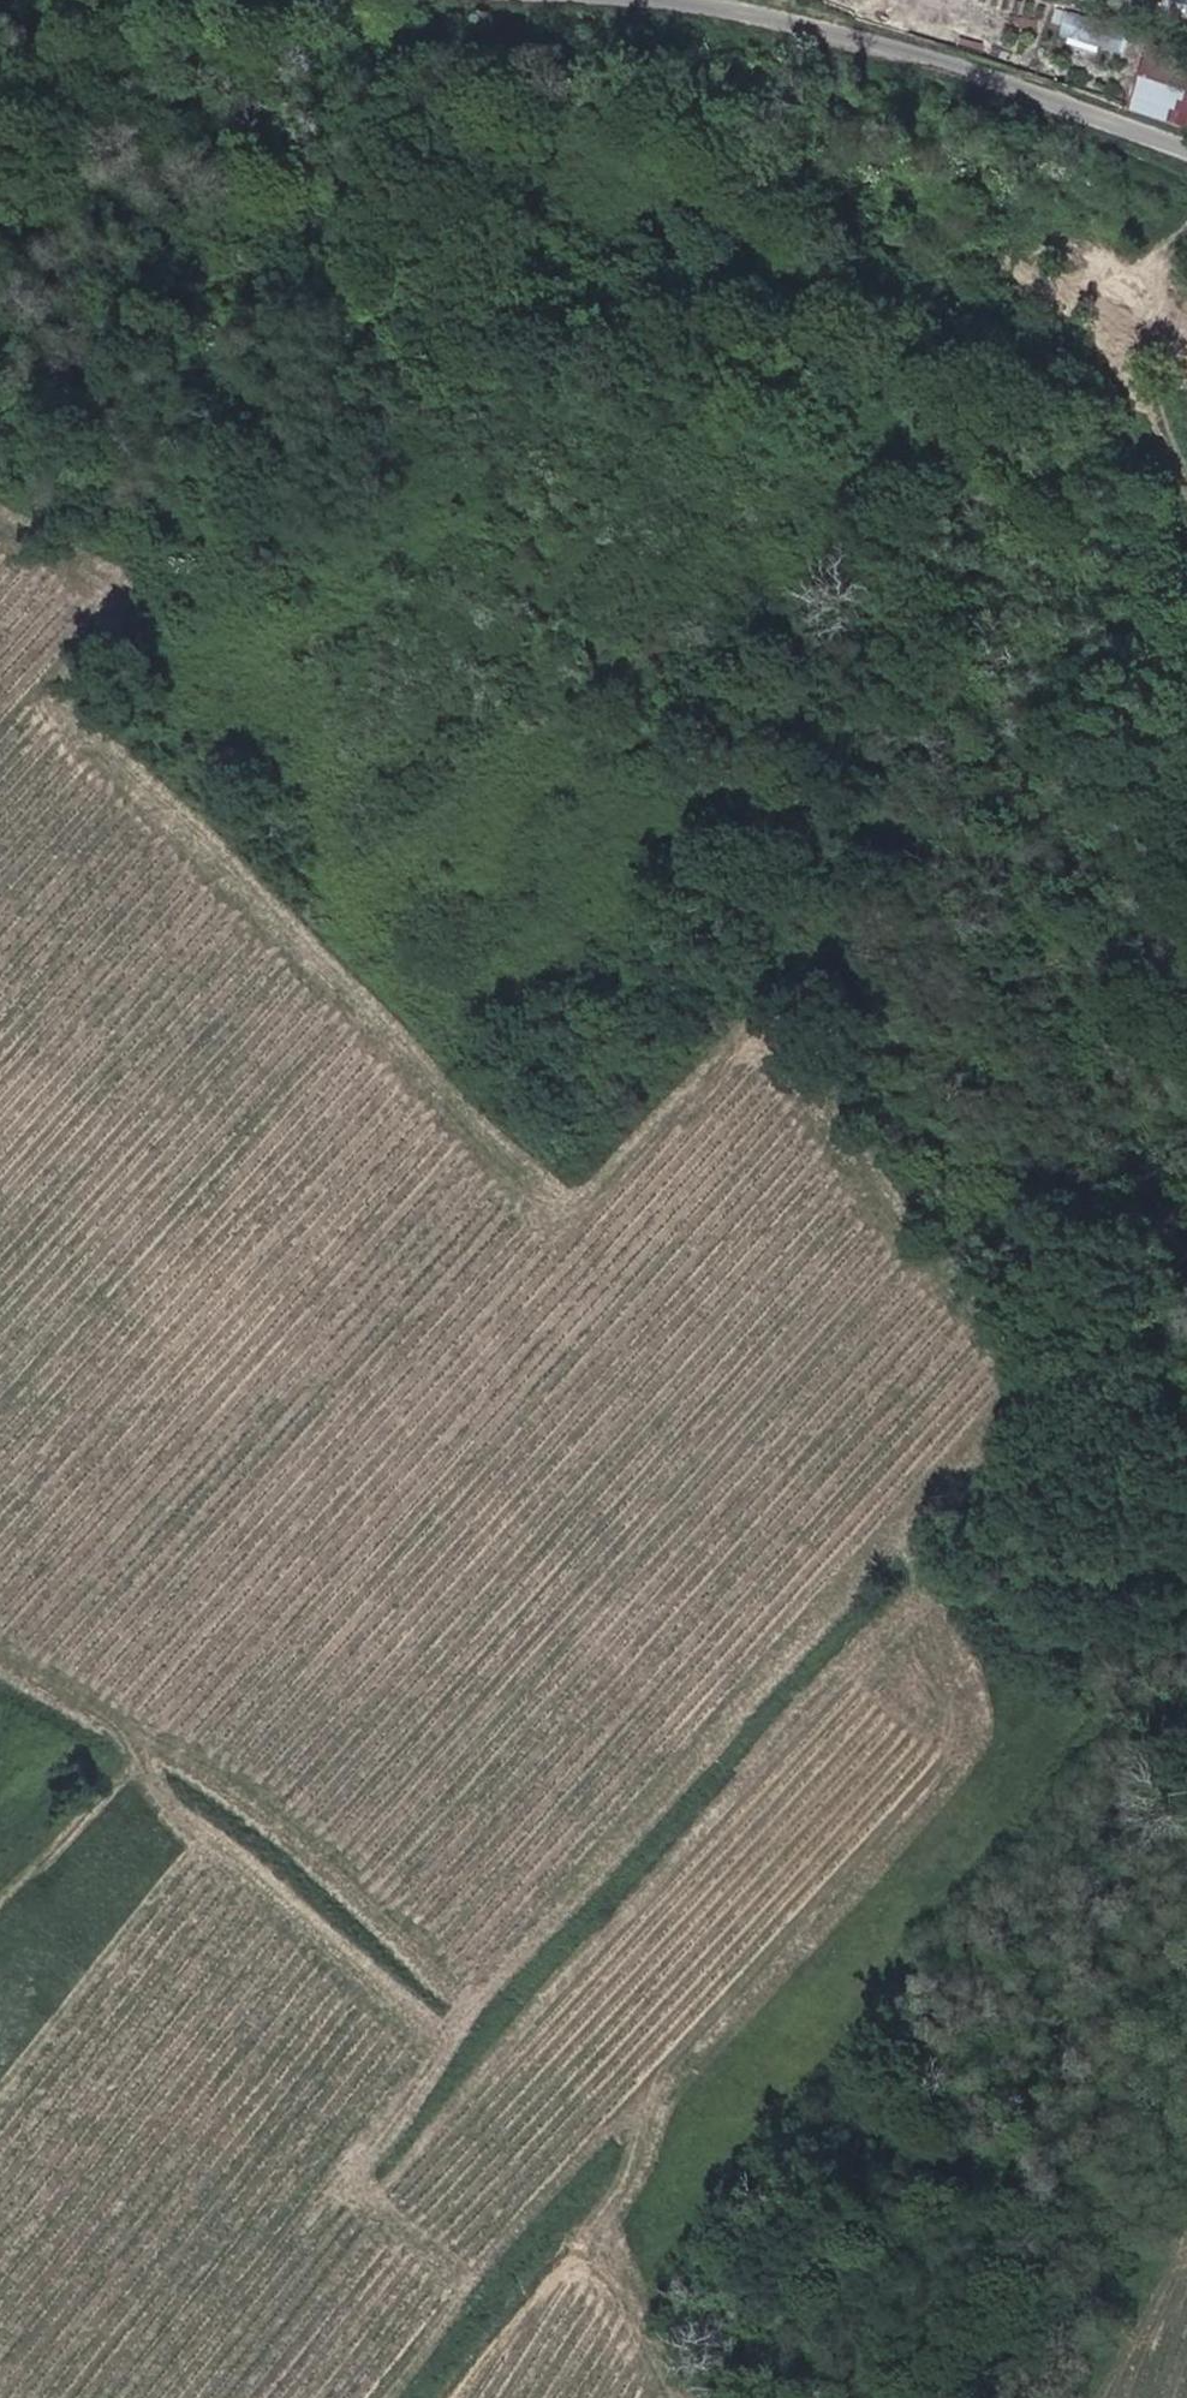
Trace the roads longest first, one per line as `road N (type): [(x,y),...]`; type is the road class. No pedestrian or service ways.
road 1 (unclassified): [(620,0),(878,47),(1186,144)]
road 2 (track): [(0,1652),(126,1730),(137,1749),(137,1776),(0,1929)]

